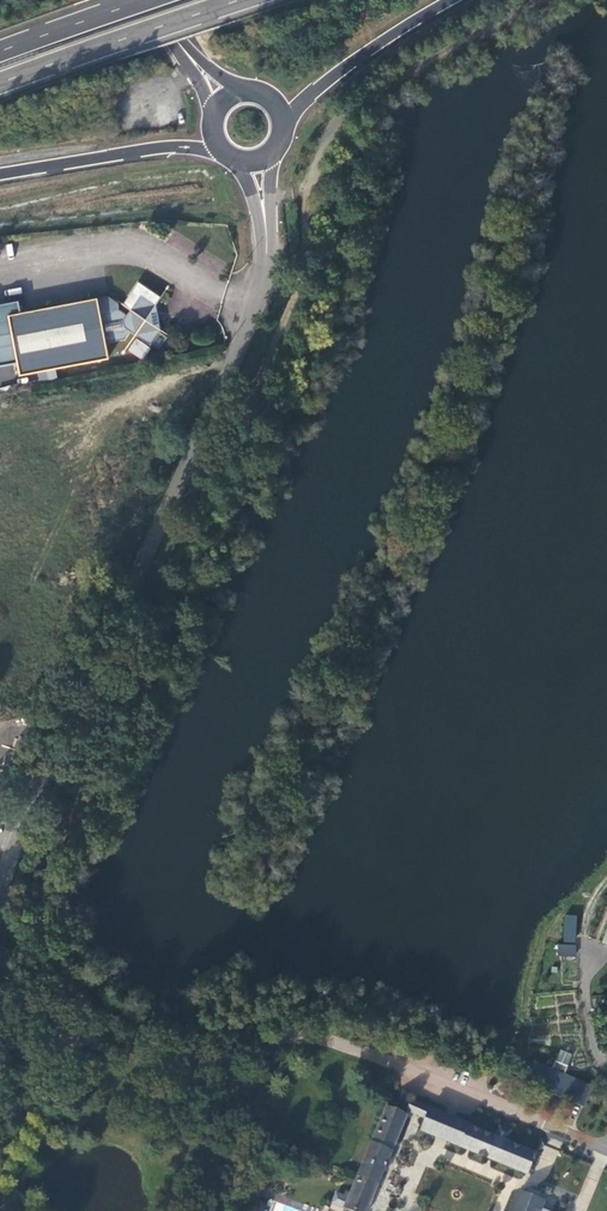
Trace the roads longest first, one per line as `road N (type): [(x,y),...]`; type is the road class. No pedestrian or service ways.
road 1 (track): [(7,1210),(18,1151),(48,1102),(35,954),(83,785),(308,284),(306,228)]
road 2 (unclassified): [(259,162),(268,237),(263,283),(218,407),(20,835),(0,902)]
road 3 (unclassified): [(260,1029),(327,1038),(606,1150)]
road 4 (track): [(306,228),(311,181),(354,108),(539,0)]
road 5 (trunk): [(0,84),(245,0)]
road 6 (trunk): [(0,176),(220,147)]
road 7 (trunk): [(285,118),(382,44),(459,0)]
road 8 (trunk): [(149,0),(0,52)]
road 9 (secondary): [(145,0),(224,102)]

